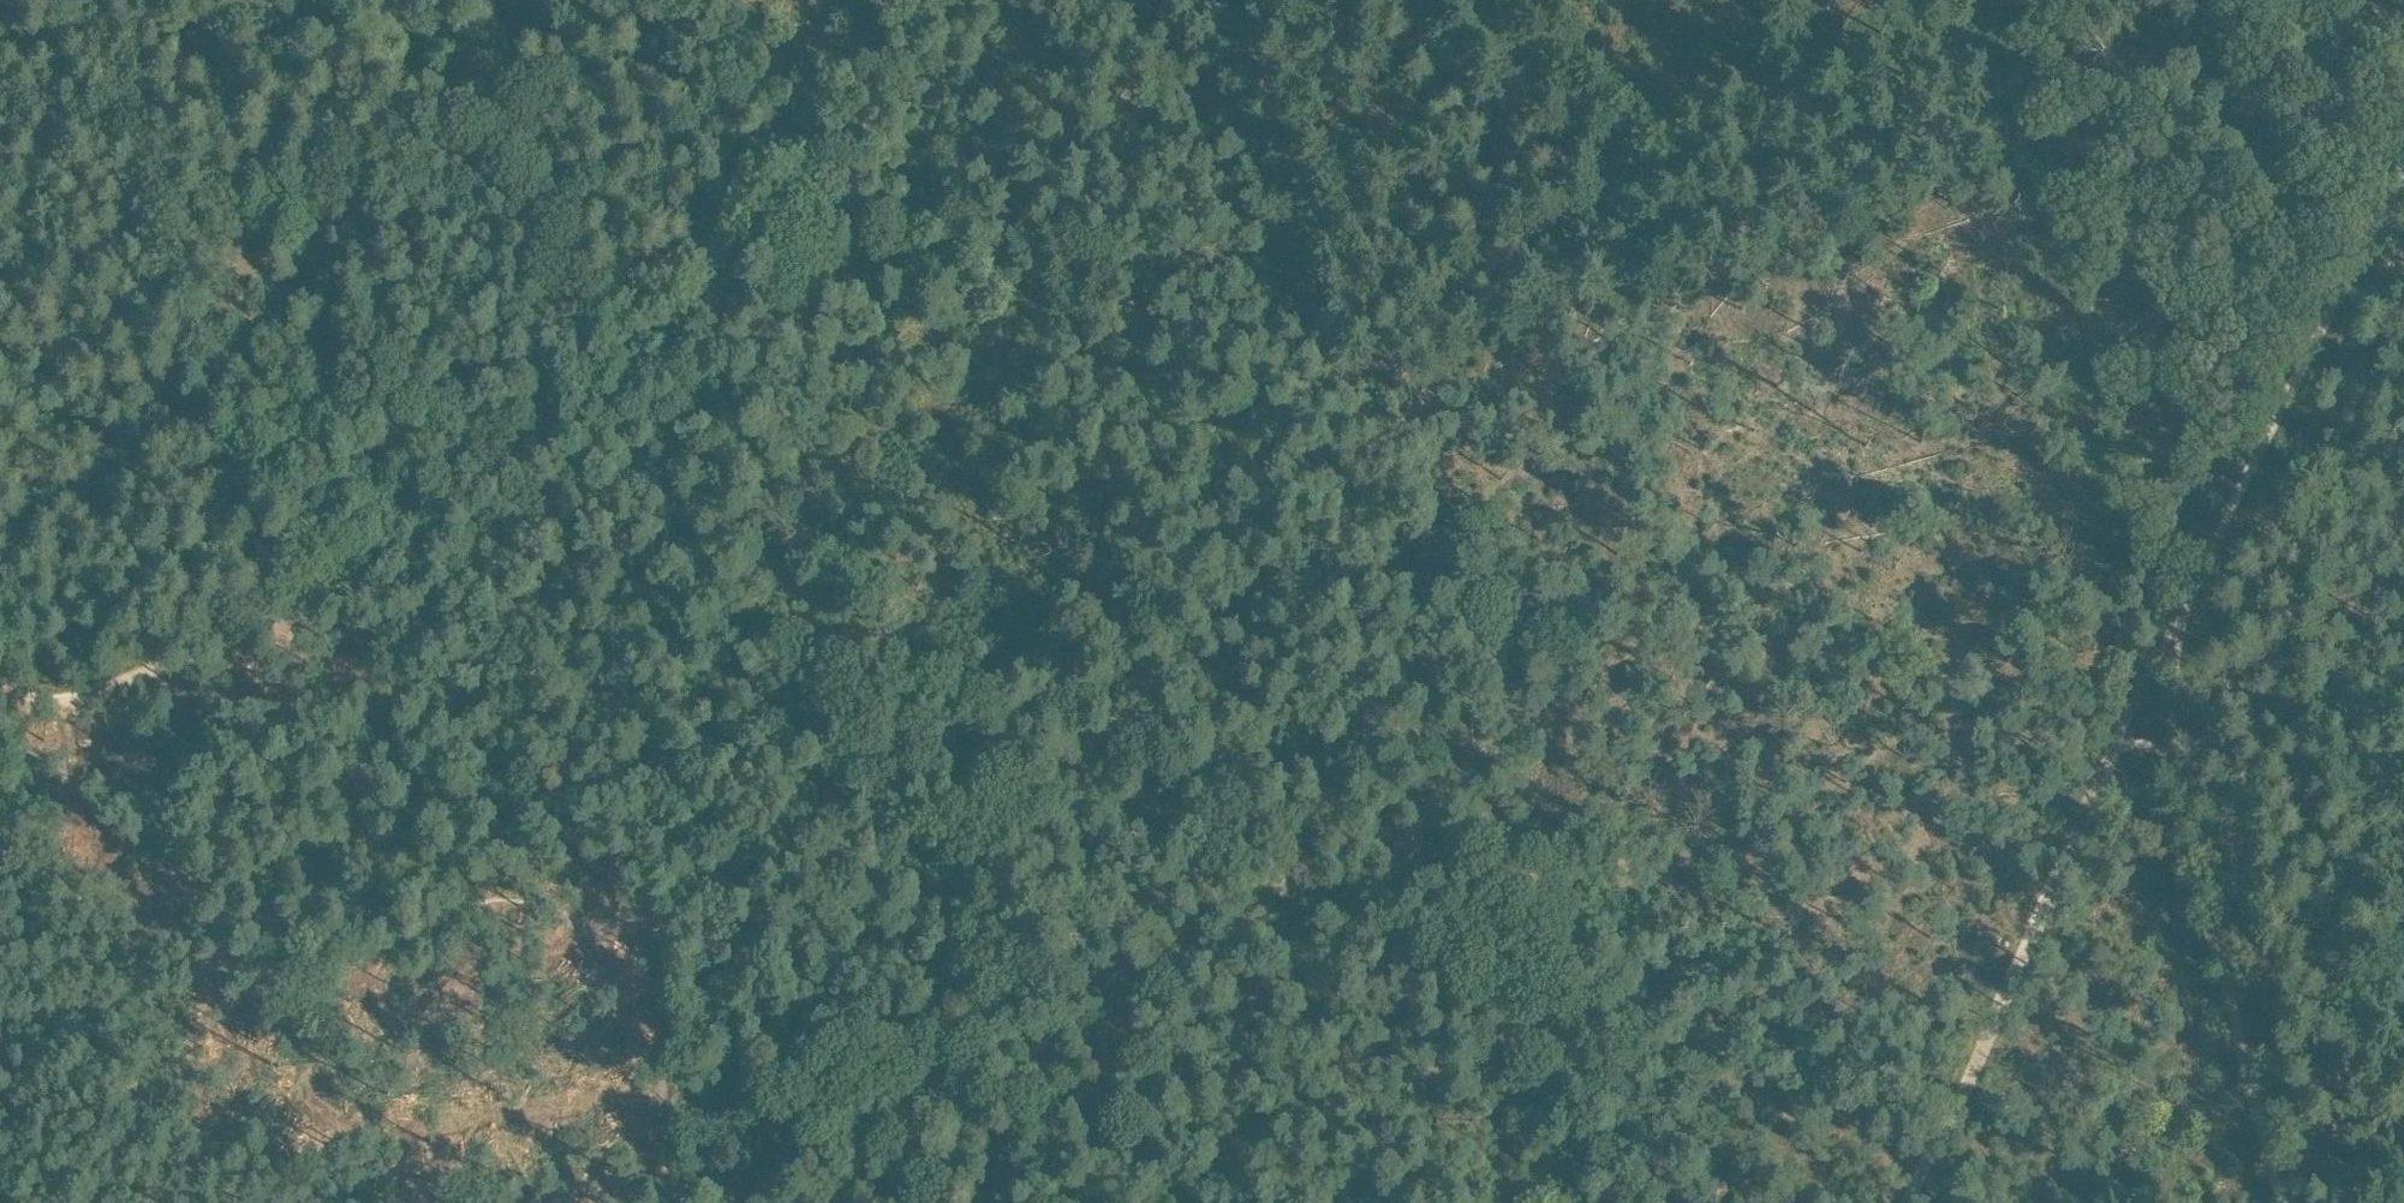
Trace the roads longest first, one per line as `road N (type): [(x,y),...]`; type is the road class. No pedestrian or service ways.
road 1 (track): [(2112,755),(2339,267),(2403,155)]
road 2 (track): [(2284,1202),(2234,1008),(2186,767),(2167,748),(2136,746),(2112,755)]
road 3 (track): [(2112,755),(1967,1084),(1904,1202)]

